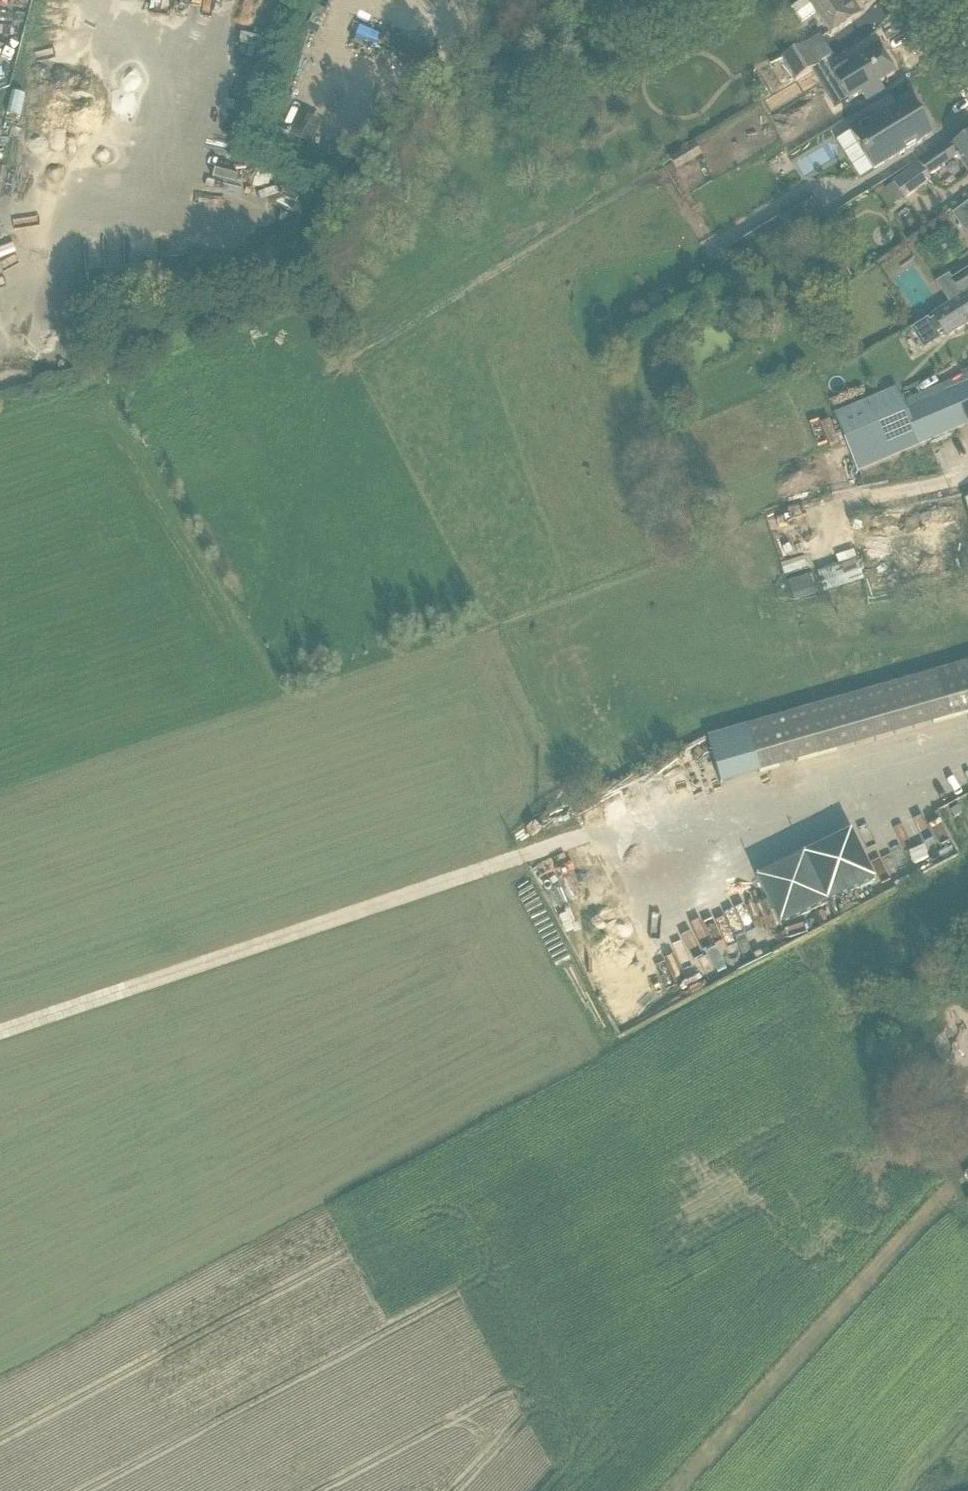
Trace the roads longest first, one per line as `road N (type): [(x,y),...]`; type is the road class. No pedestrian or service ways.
road 1 (track): [(0,1033),(591,834)]

